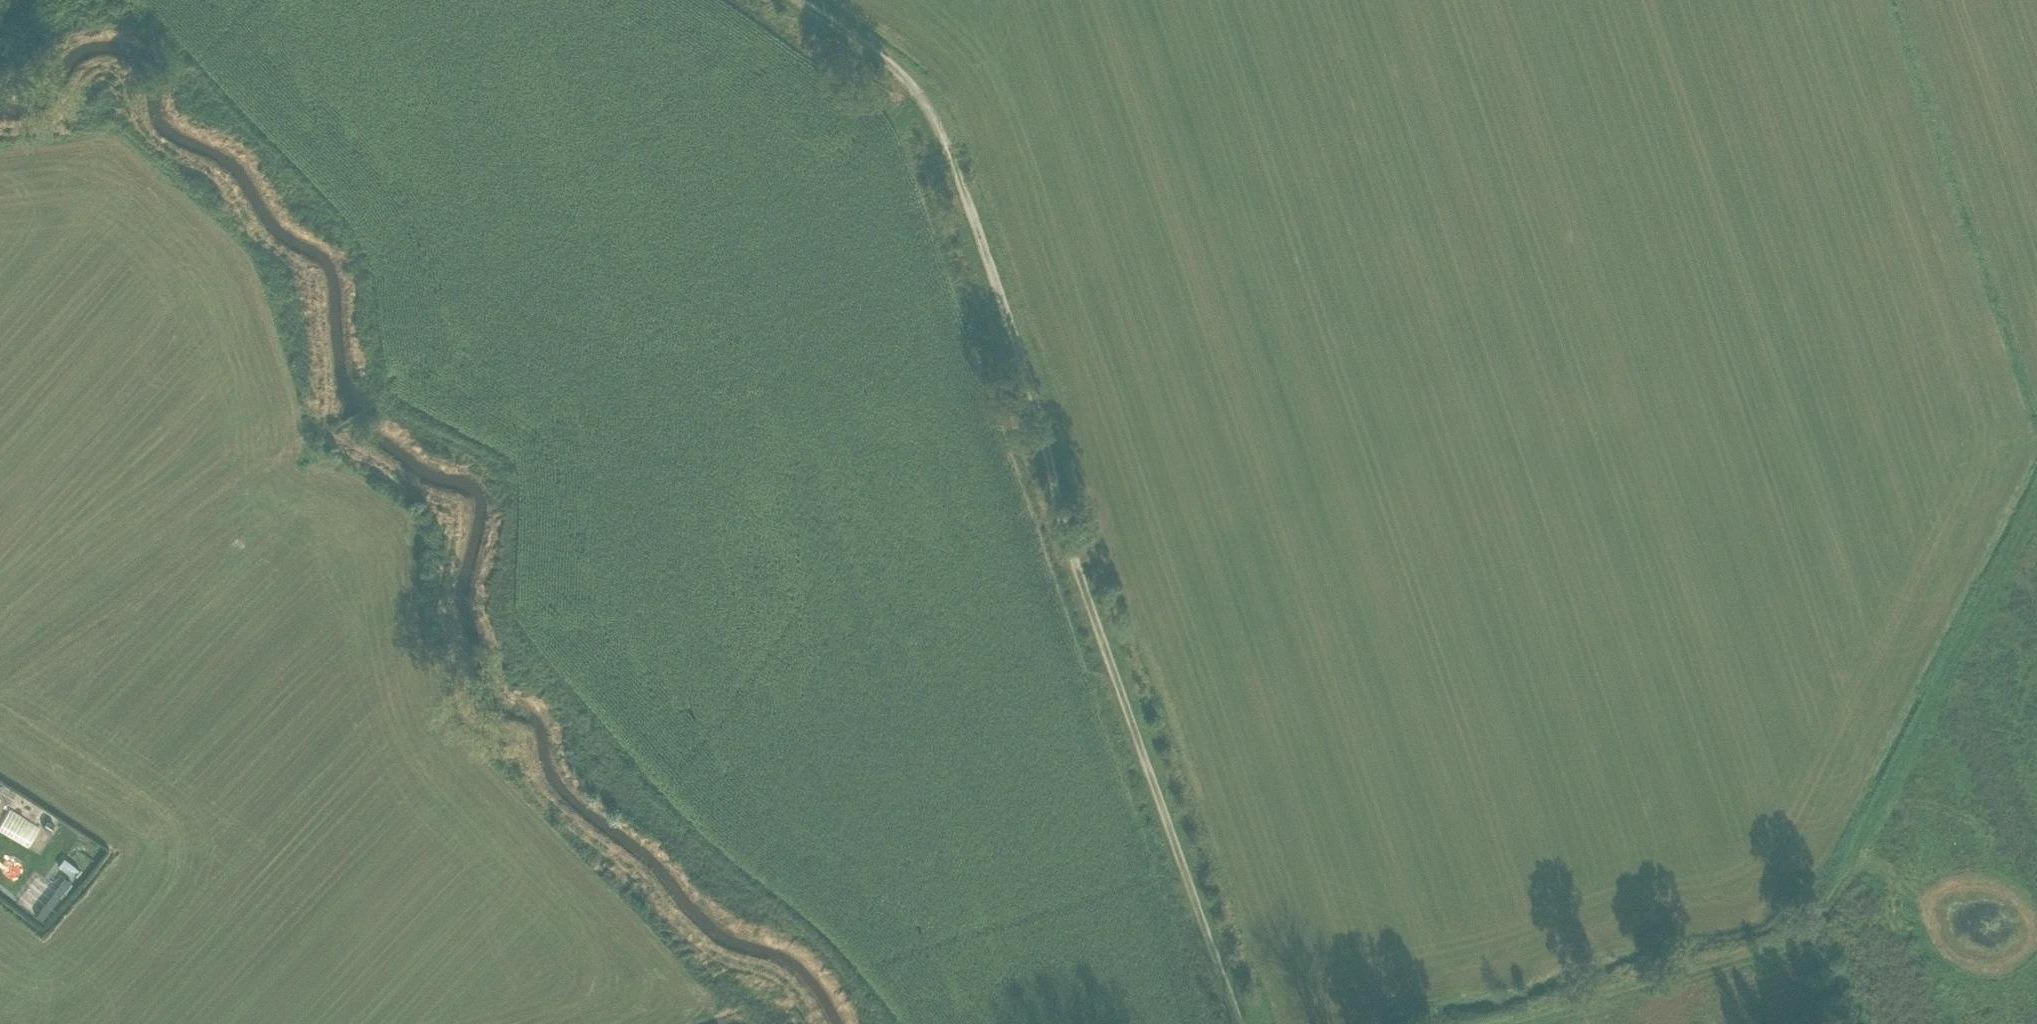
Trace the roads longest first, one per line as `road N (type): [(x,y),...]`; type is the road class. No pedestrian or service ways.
road 1 (track): [(798,0),(904,72),(925,99),(973,213),(1087,601),(1235,1023)]

